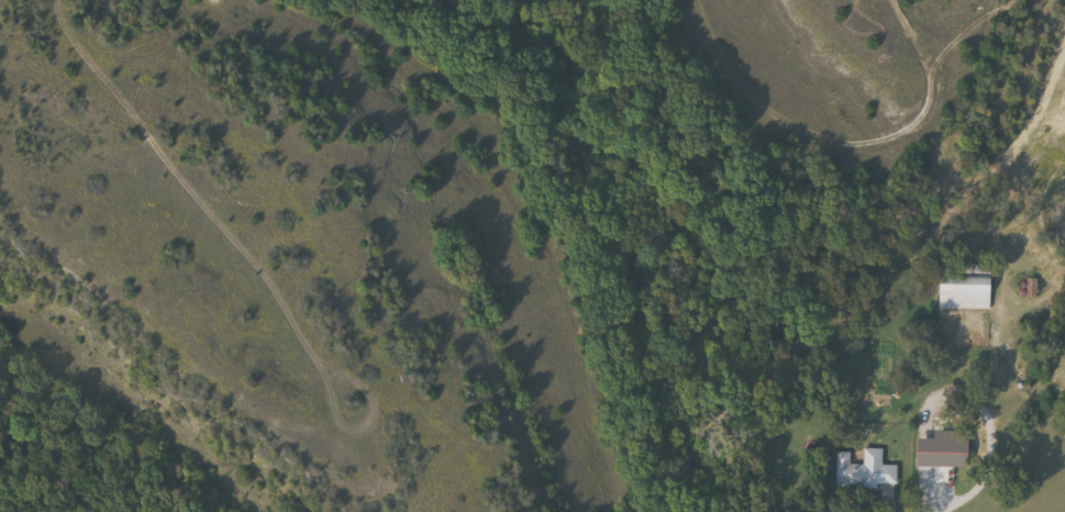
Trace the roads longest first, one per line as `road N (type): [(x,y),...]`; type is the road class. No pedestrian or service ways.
road 1 (residential): [(713,511),(730,498),(752,425),(861,296),(966,207),(1064,24)]

